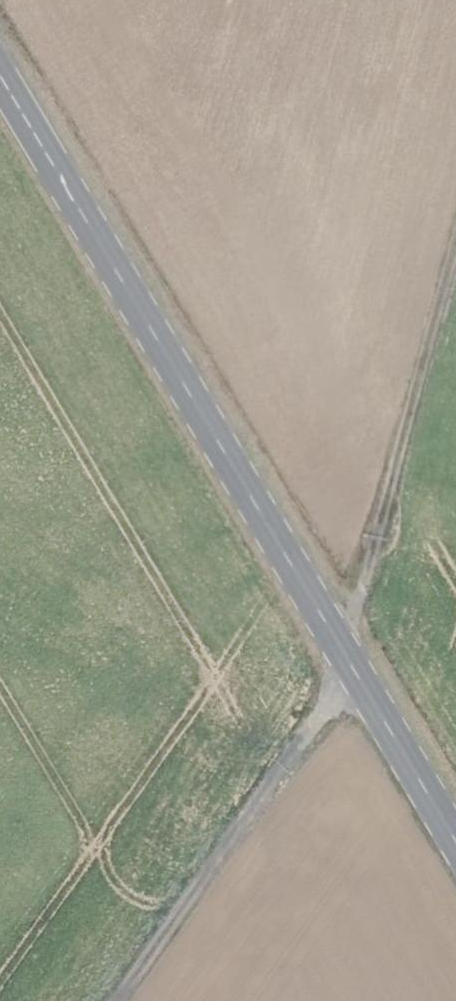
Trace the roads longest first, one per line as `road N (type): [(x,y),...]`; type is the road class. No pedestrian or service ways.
road 1 (secondary): [(0,86),(455,854)]
road 2 (track): [(455,251),(344,668),(109,1000)]

